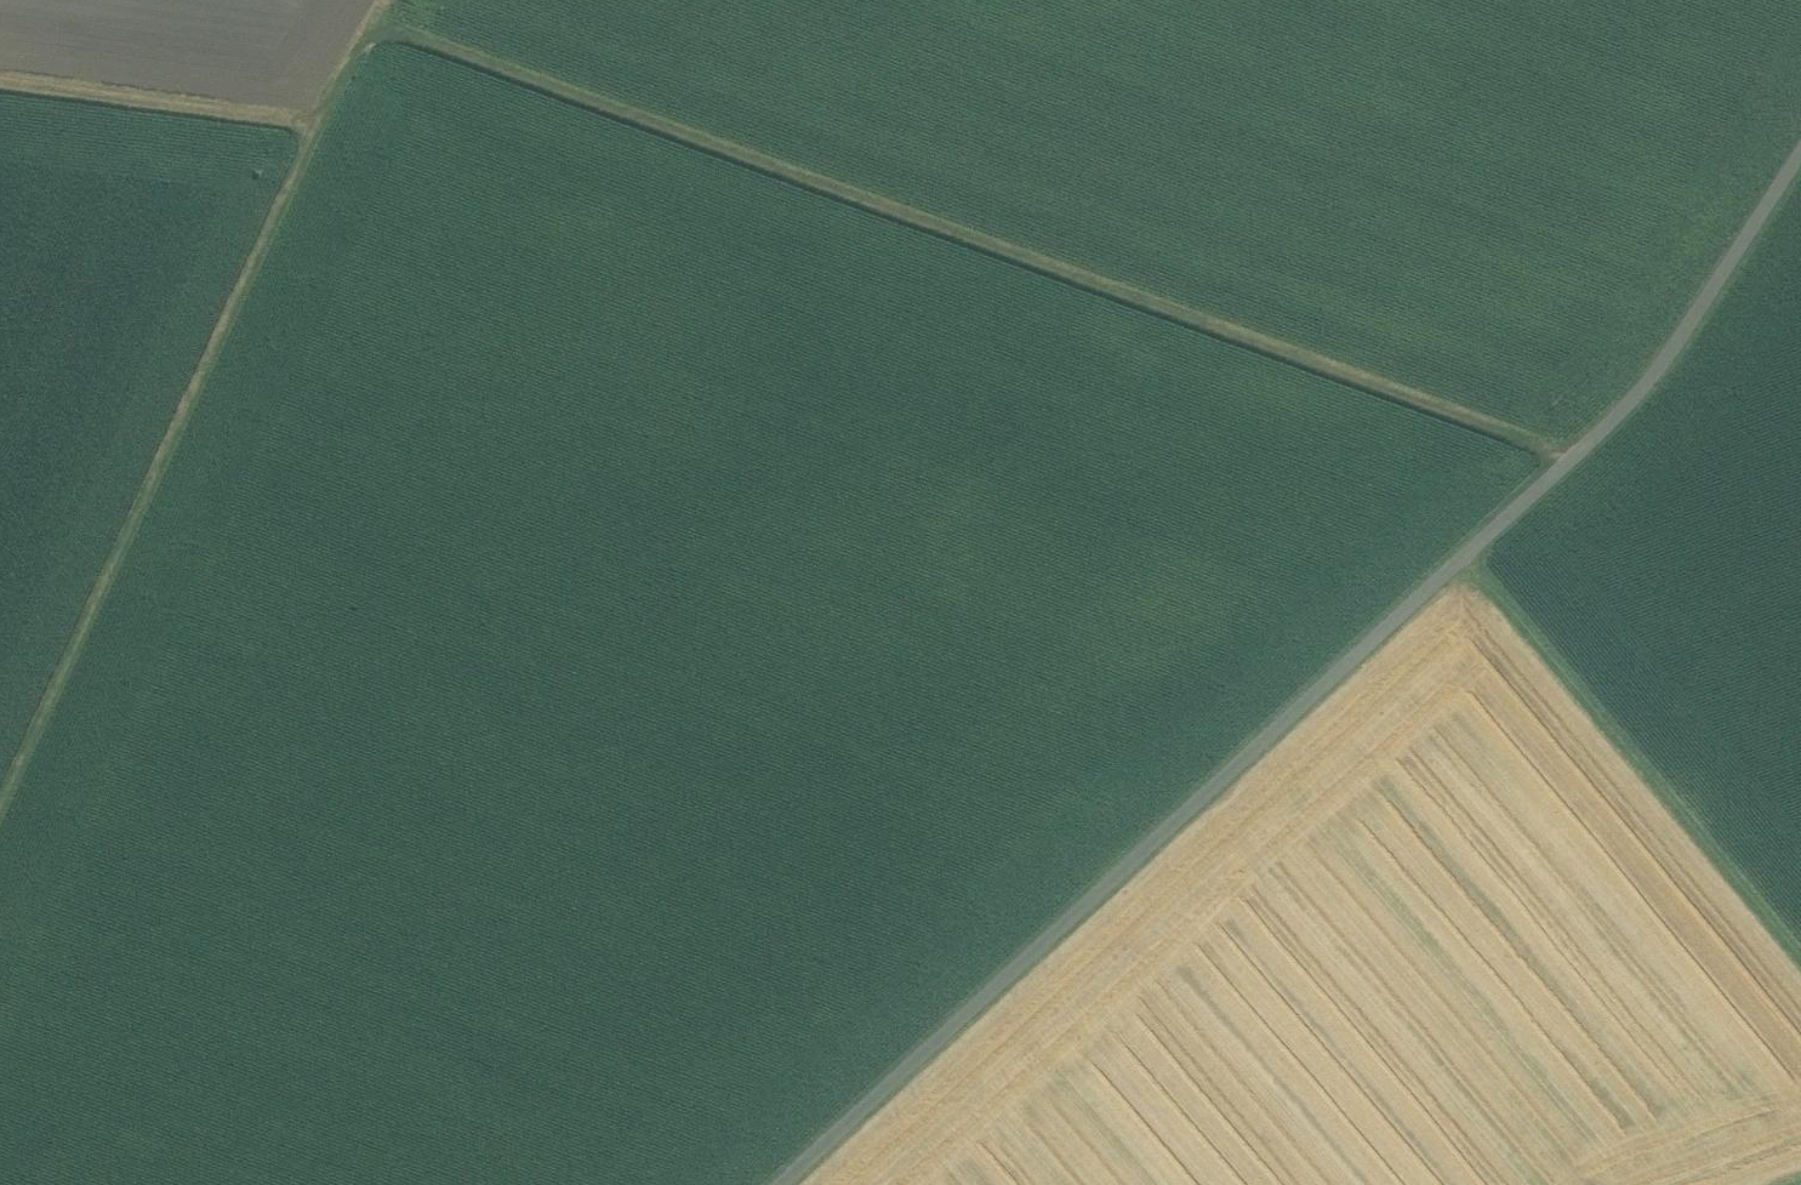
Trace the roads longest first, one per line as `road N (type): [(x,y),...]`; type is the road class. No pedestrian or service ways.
road 1 (track): [(0,80),(314,120),(370,20),(1571,453)]
road 2 (unclassified): [(780,1184),(1647,387),(1800,148)]
road 3 (track): [(314,120),(0,803)]
road 4 (track): [(1800,954),(1466,556)]

